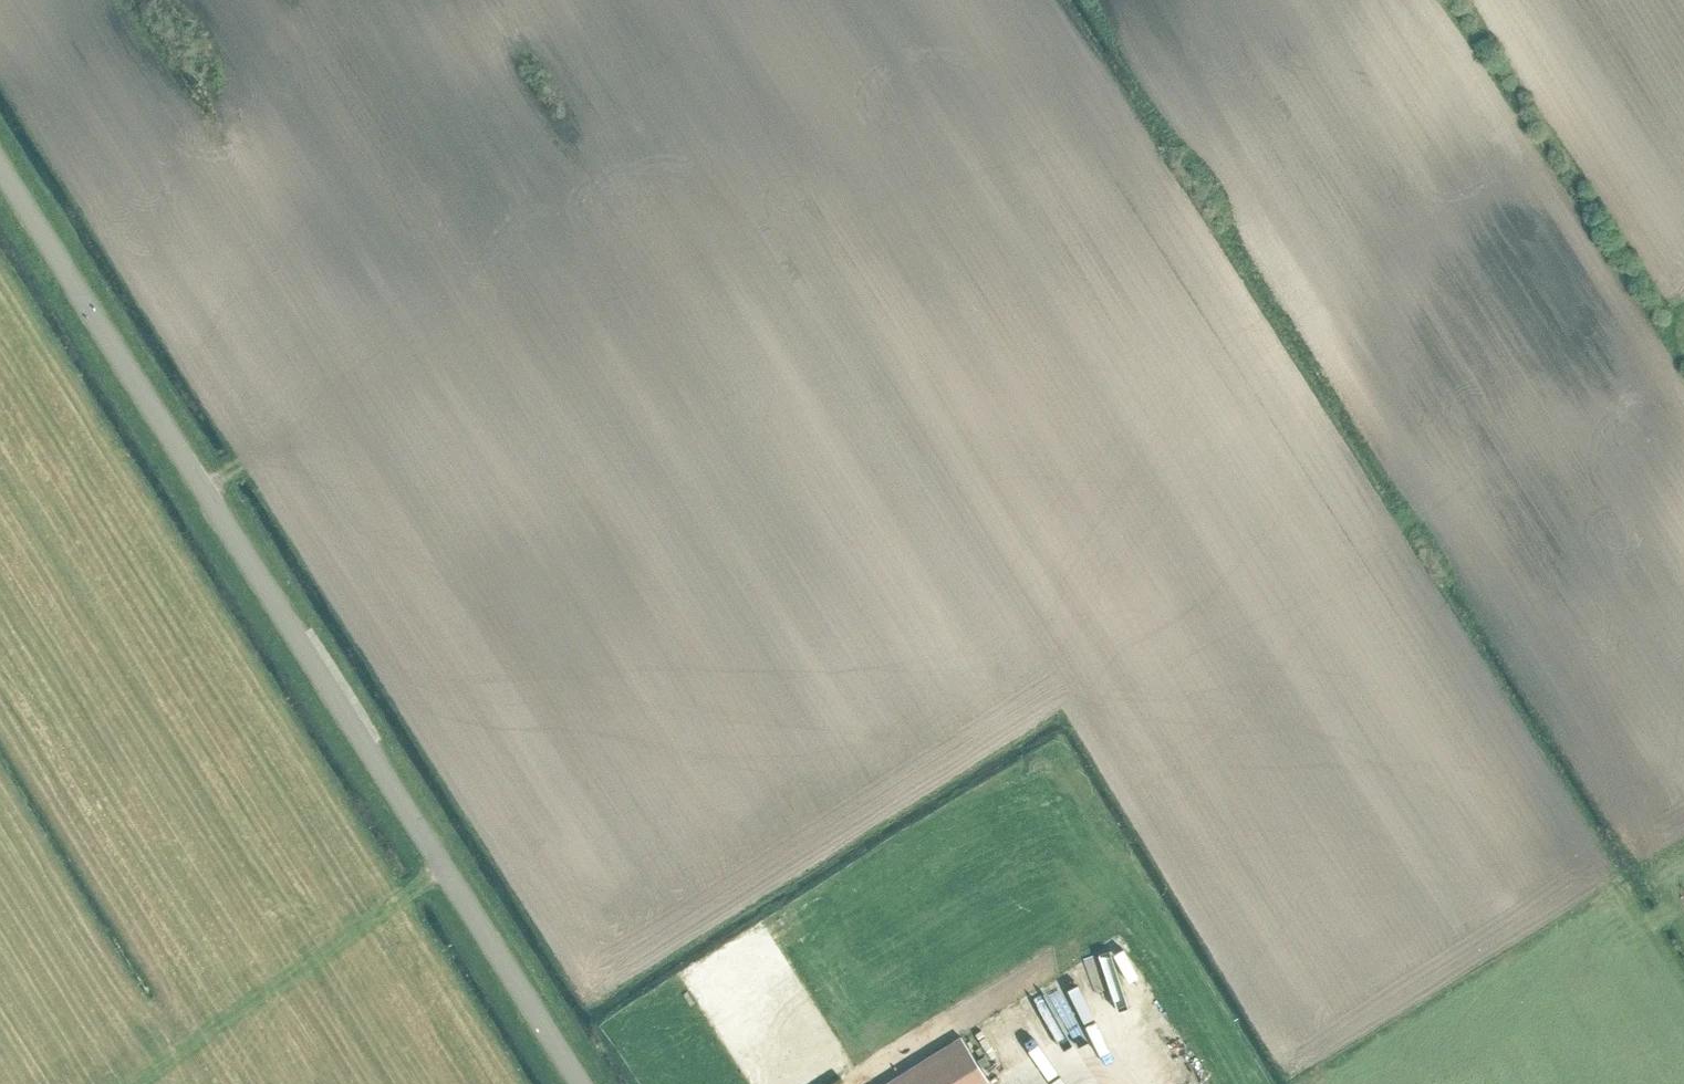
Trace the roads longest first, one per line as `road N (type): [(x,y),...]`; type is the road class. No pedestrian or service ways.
road 1 (unclassified): [(581,1083),(0,170)]

